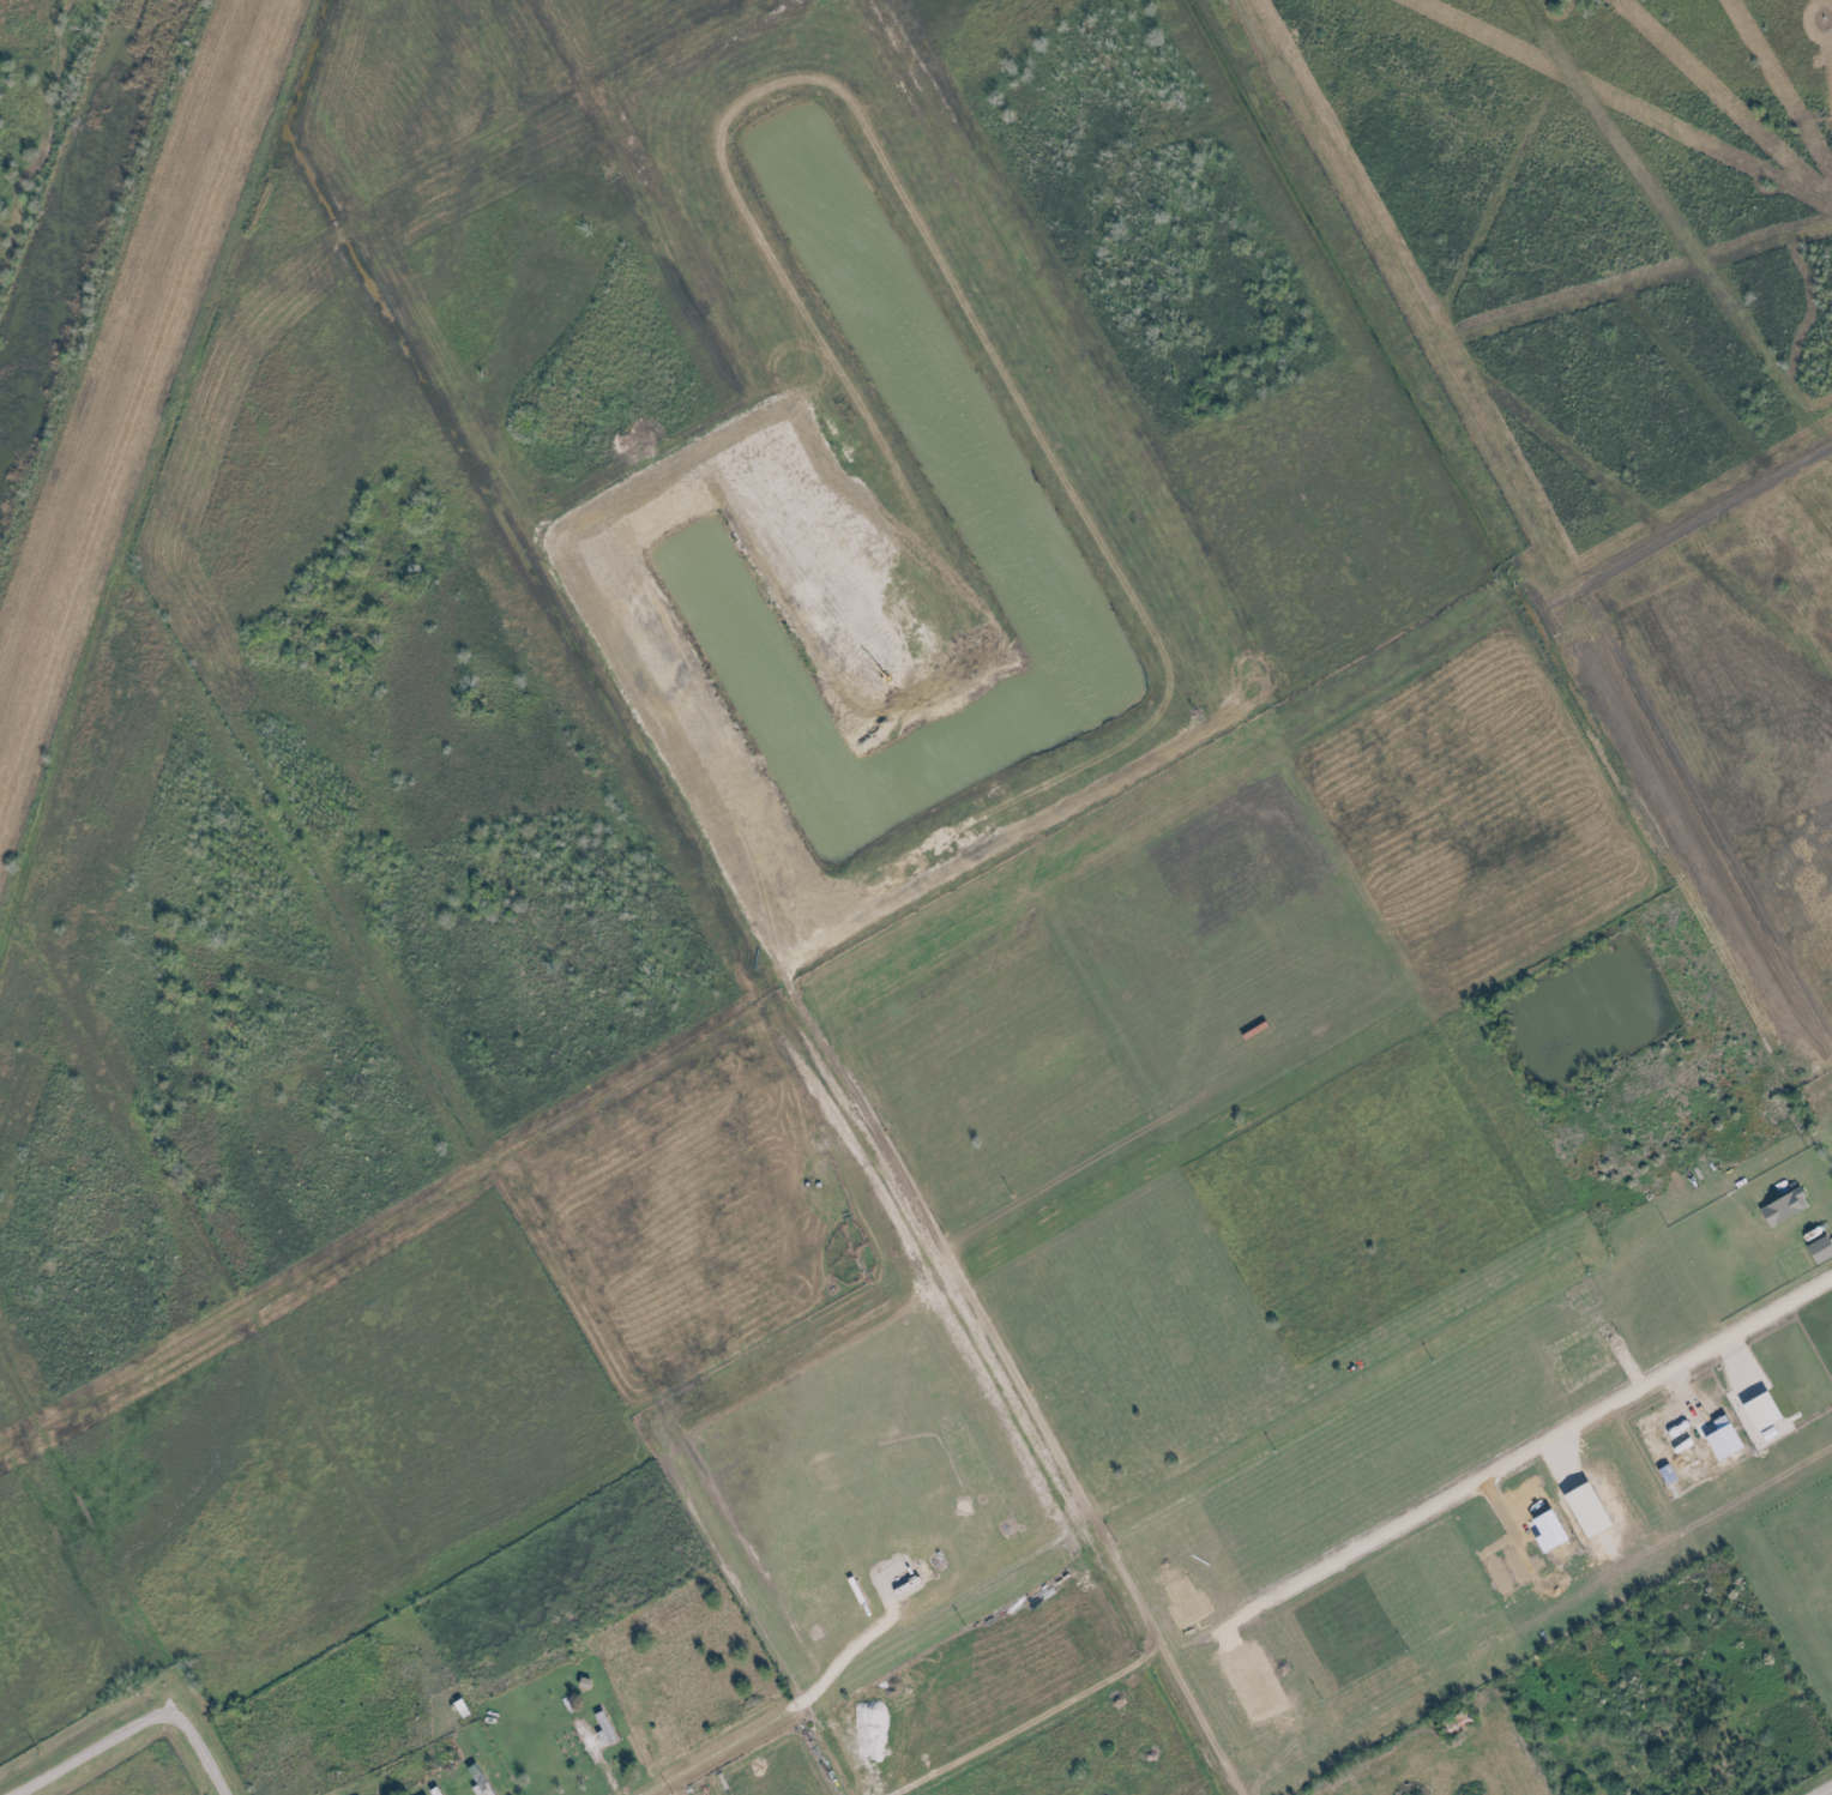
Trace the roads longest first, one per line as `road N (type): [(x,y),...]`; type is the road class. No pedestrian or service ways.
road 1 (track): [(261,0),(29,628)]
road 2 (residential): [(170,1707),(25,1794)]

